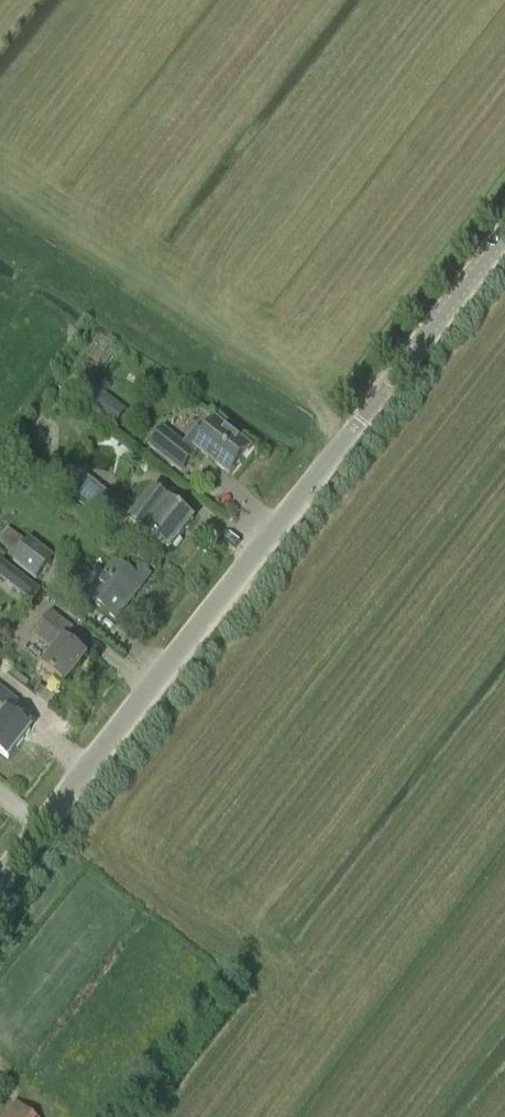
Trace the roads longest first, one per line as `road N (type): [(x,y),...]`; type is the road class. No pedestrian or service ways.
road 1 (unclassified): [(0,874),(504,232)]

